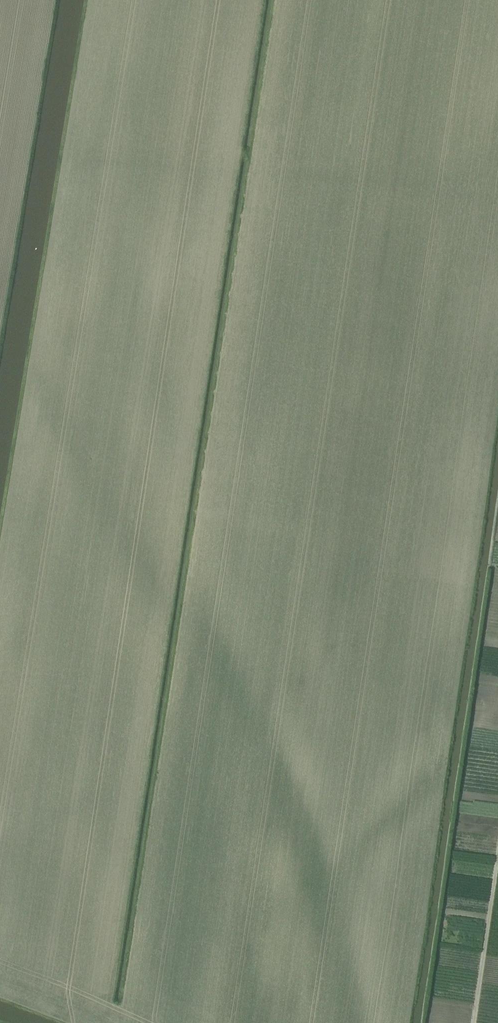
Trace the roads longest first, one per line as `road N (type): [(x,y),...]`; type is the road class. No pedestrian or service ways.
road 1 (track): [(476,1022),(497,870)]

